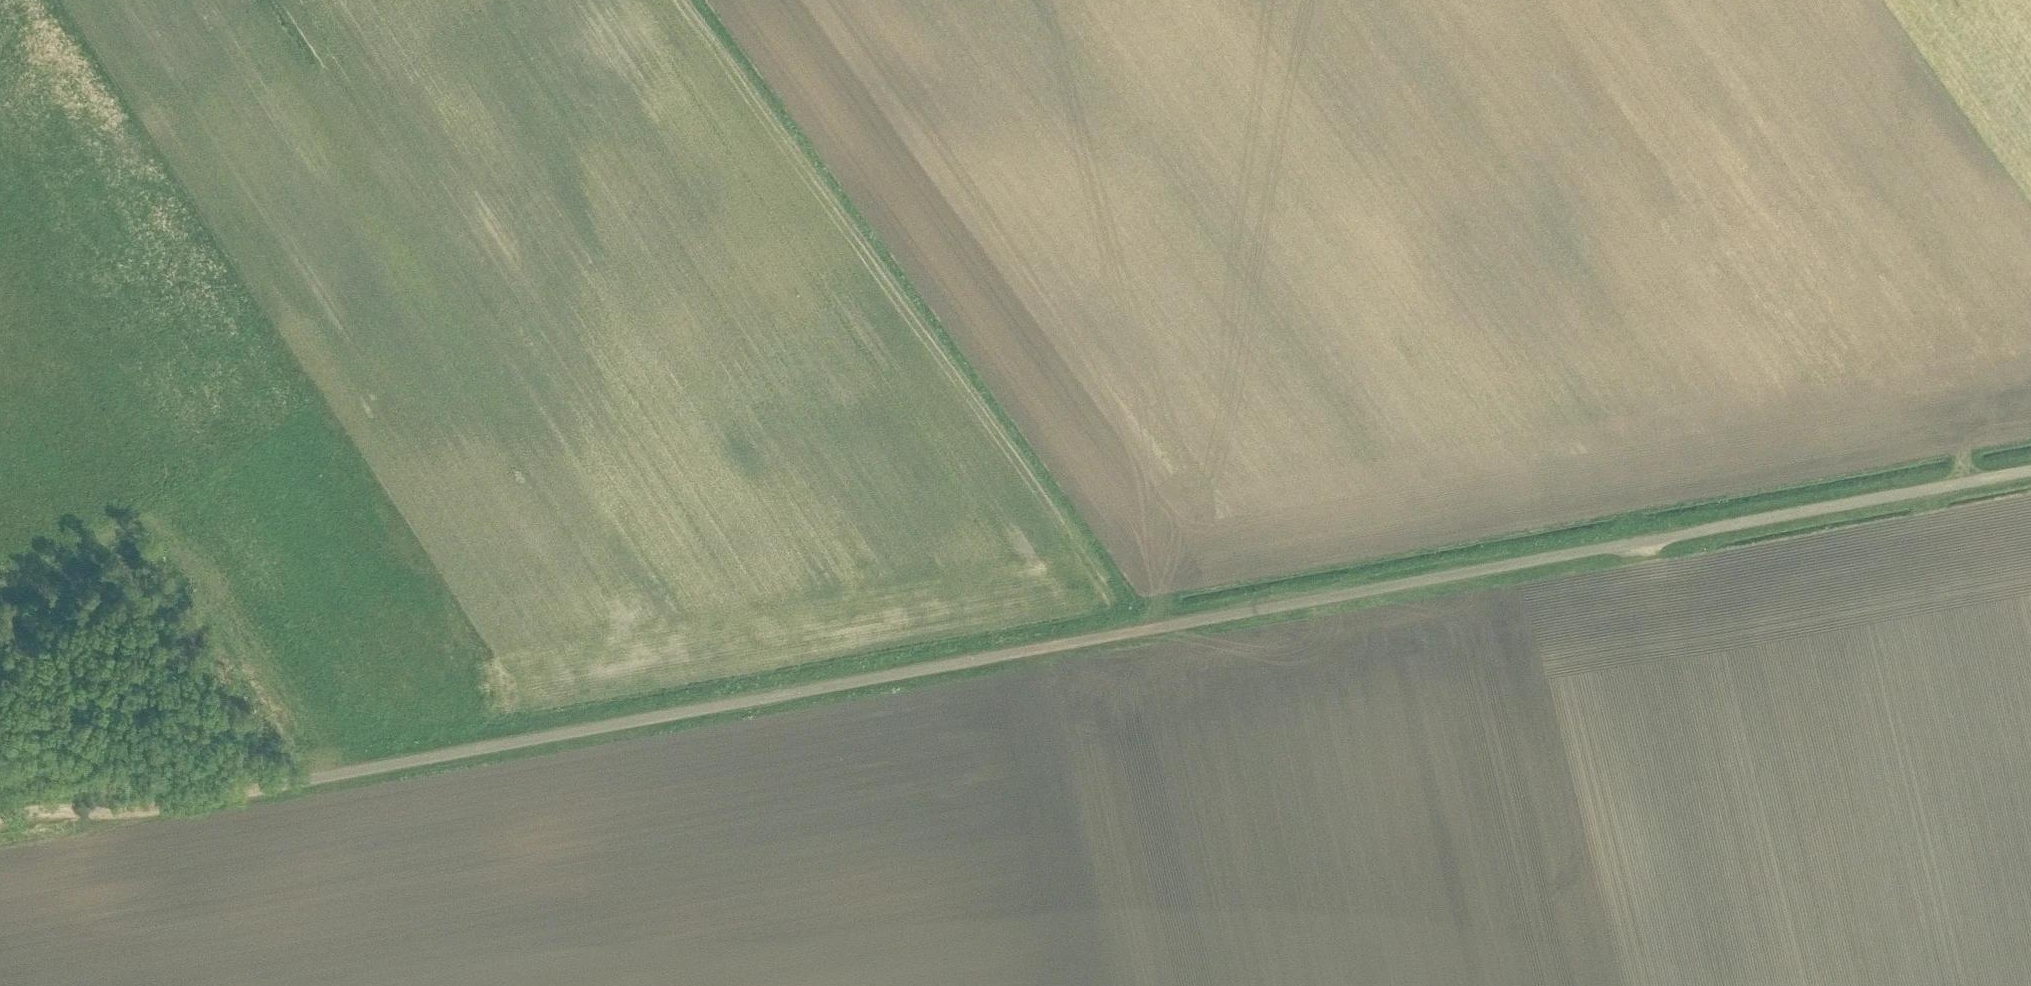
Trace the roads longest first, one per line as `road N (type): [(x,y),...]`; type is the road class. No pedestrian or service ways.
road 1 (unclassified): [(0,815),(147,806),(2030,469)]

